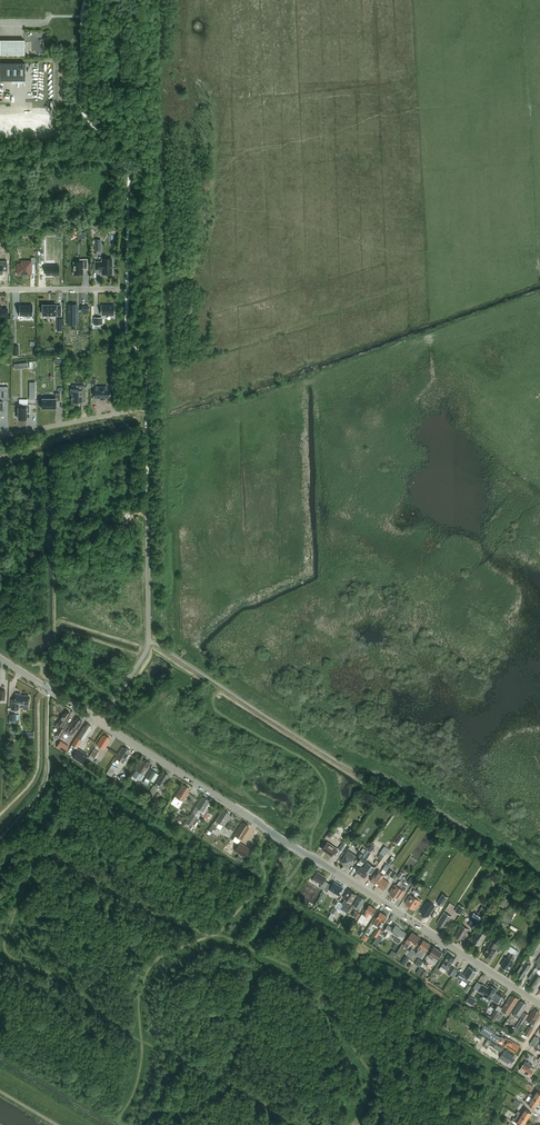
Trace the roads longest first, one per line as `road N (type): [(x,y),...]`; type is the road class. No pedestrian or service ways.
road 1 (tertiary): [(539,1004),(0,658)]
road 2 (residential): [(0,436),(137,409)]
road 3 (residential): [(0,290),(120,290)]

